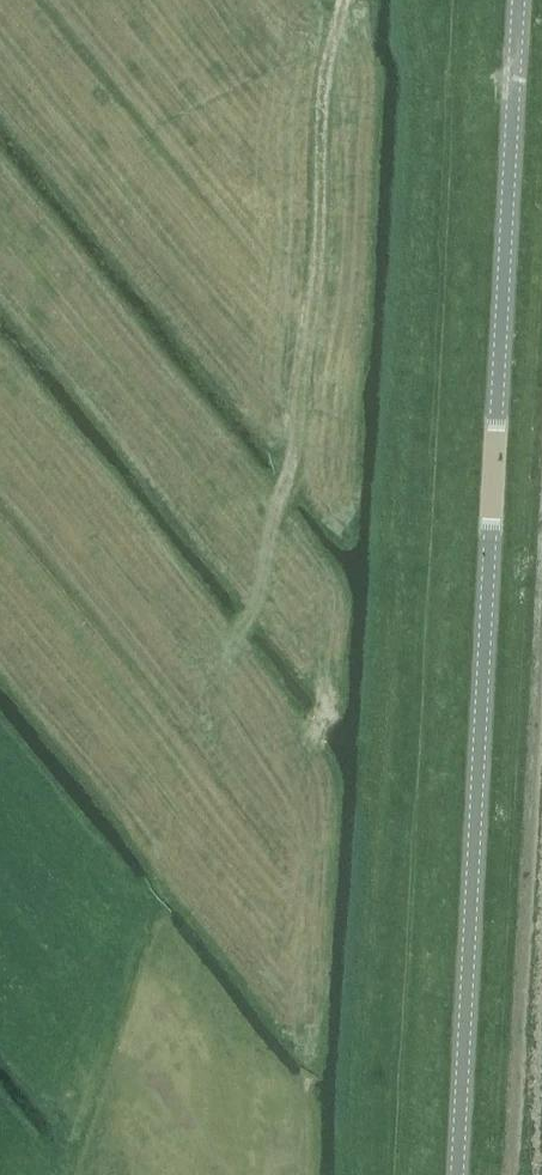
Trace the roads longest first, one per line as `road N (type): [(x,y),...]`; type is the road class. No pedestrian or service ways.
road 1 (tertiary): [(456,1174),(519,0)]
road 2 (track): [(482,1174),(541,235)]
road 3 (track): [(342,0),(317,106),(319,211),(305,390),(266,566),(233,646)]

